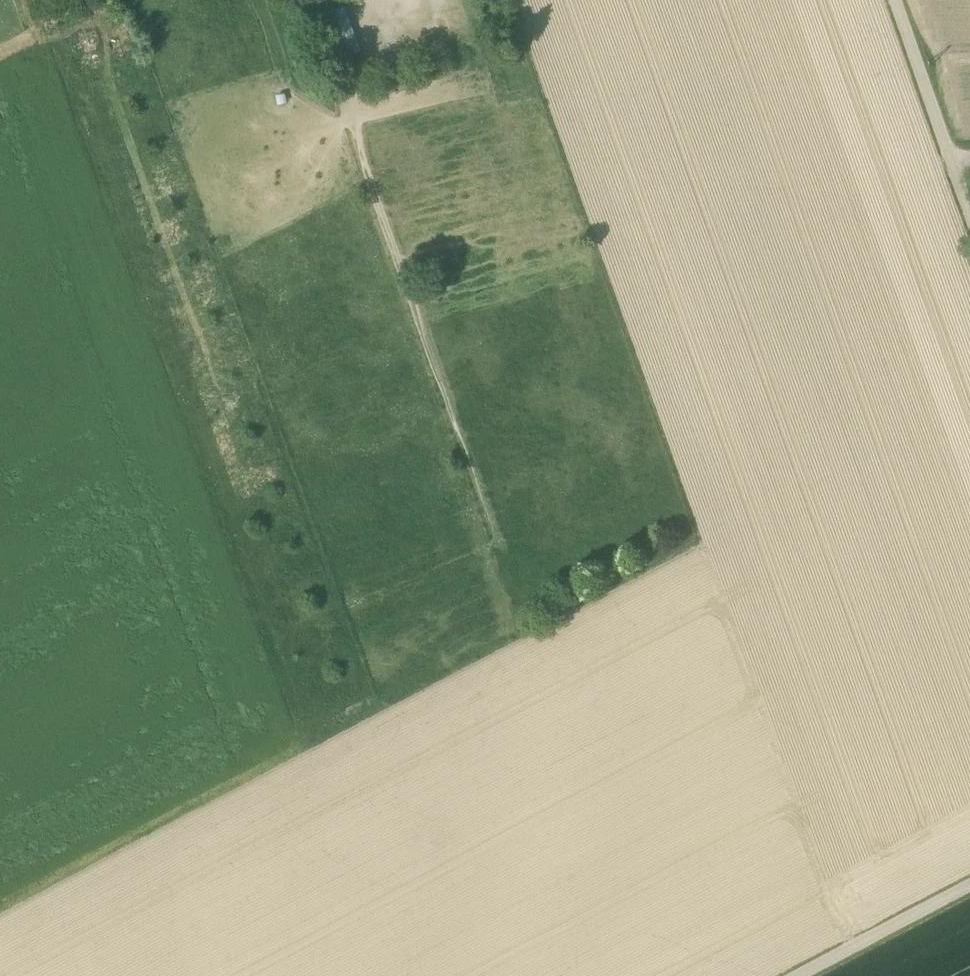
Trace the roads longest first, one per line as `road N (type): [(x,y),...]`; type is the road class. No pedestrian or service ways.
road 1 (track): [(797,975),(969,885)]

